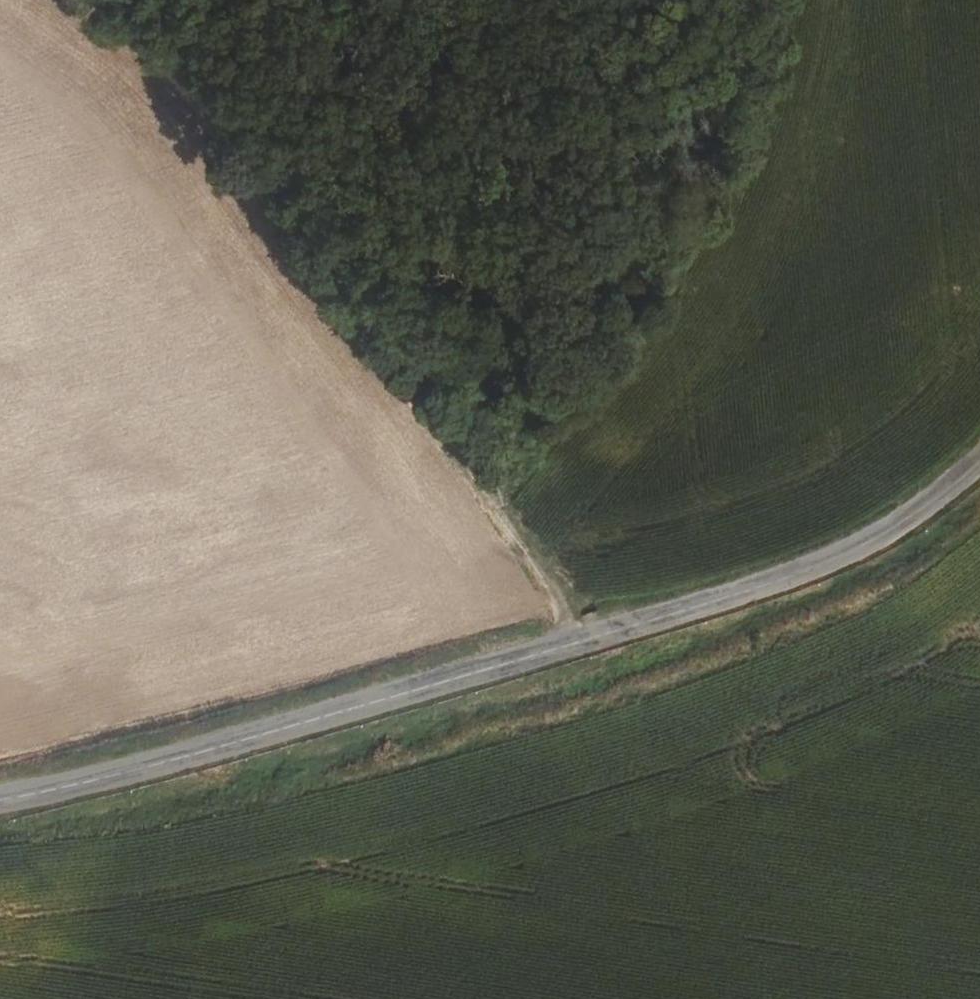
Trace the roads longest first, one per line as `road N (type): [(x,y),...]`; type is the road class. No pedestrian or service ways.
road 1 (tertiary): [(979,465),(862,547),(758,590),(115,776),(0,800)]
road 2 (track): [(92,0),(171,60),(576,644)]

